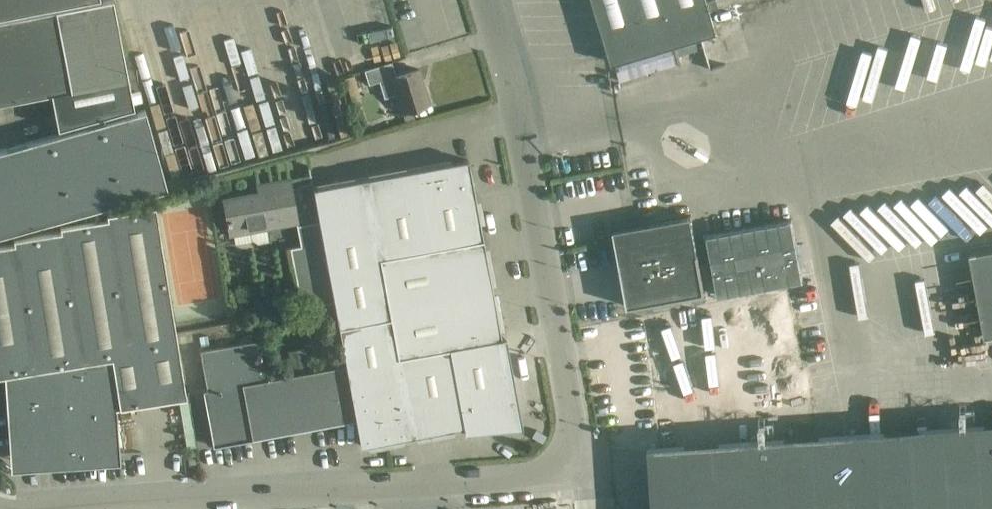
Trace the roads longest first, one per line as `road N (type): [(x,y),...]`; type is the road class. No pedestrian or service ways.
road 1 (unclassified): [(26,508),(559,483),(573,474),(581,456),(485,0)]

